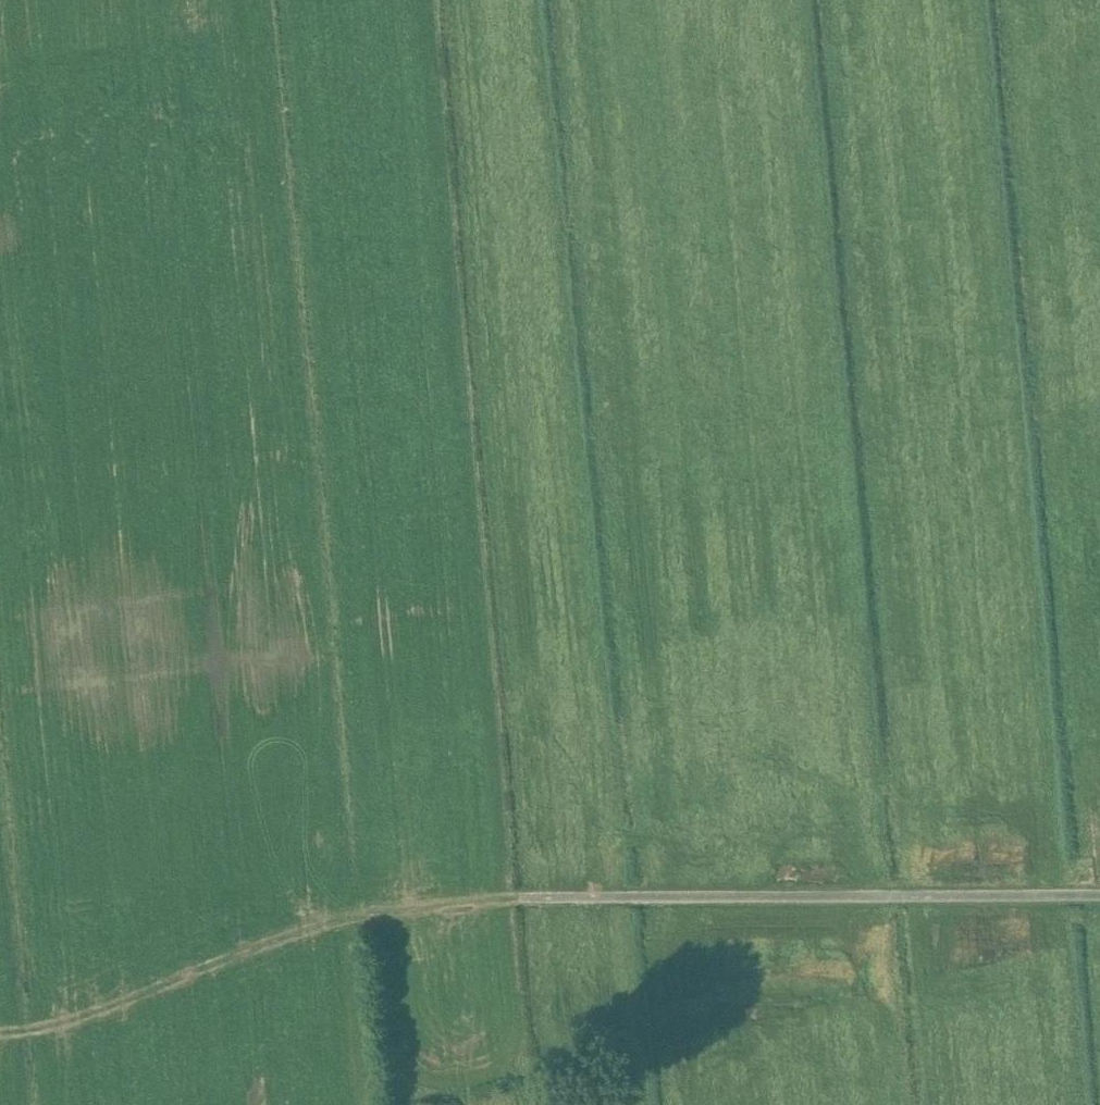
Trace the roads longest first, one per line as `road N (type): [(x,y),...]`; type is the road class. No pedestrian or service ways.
road 1 (track): [(521,897),(1099,895)]
road 2 (track): [(521,897),(348,914),(244,948),(83,1021),(0,1033)]

